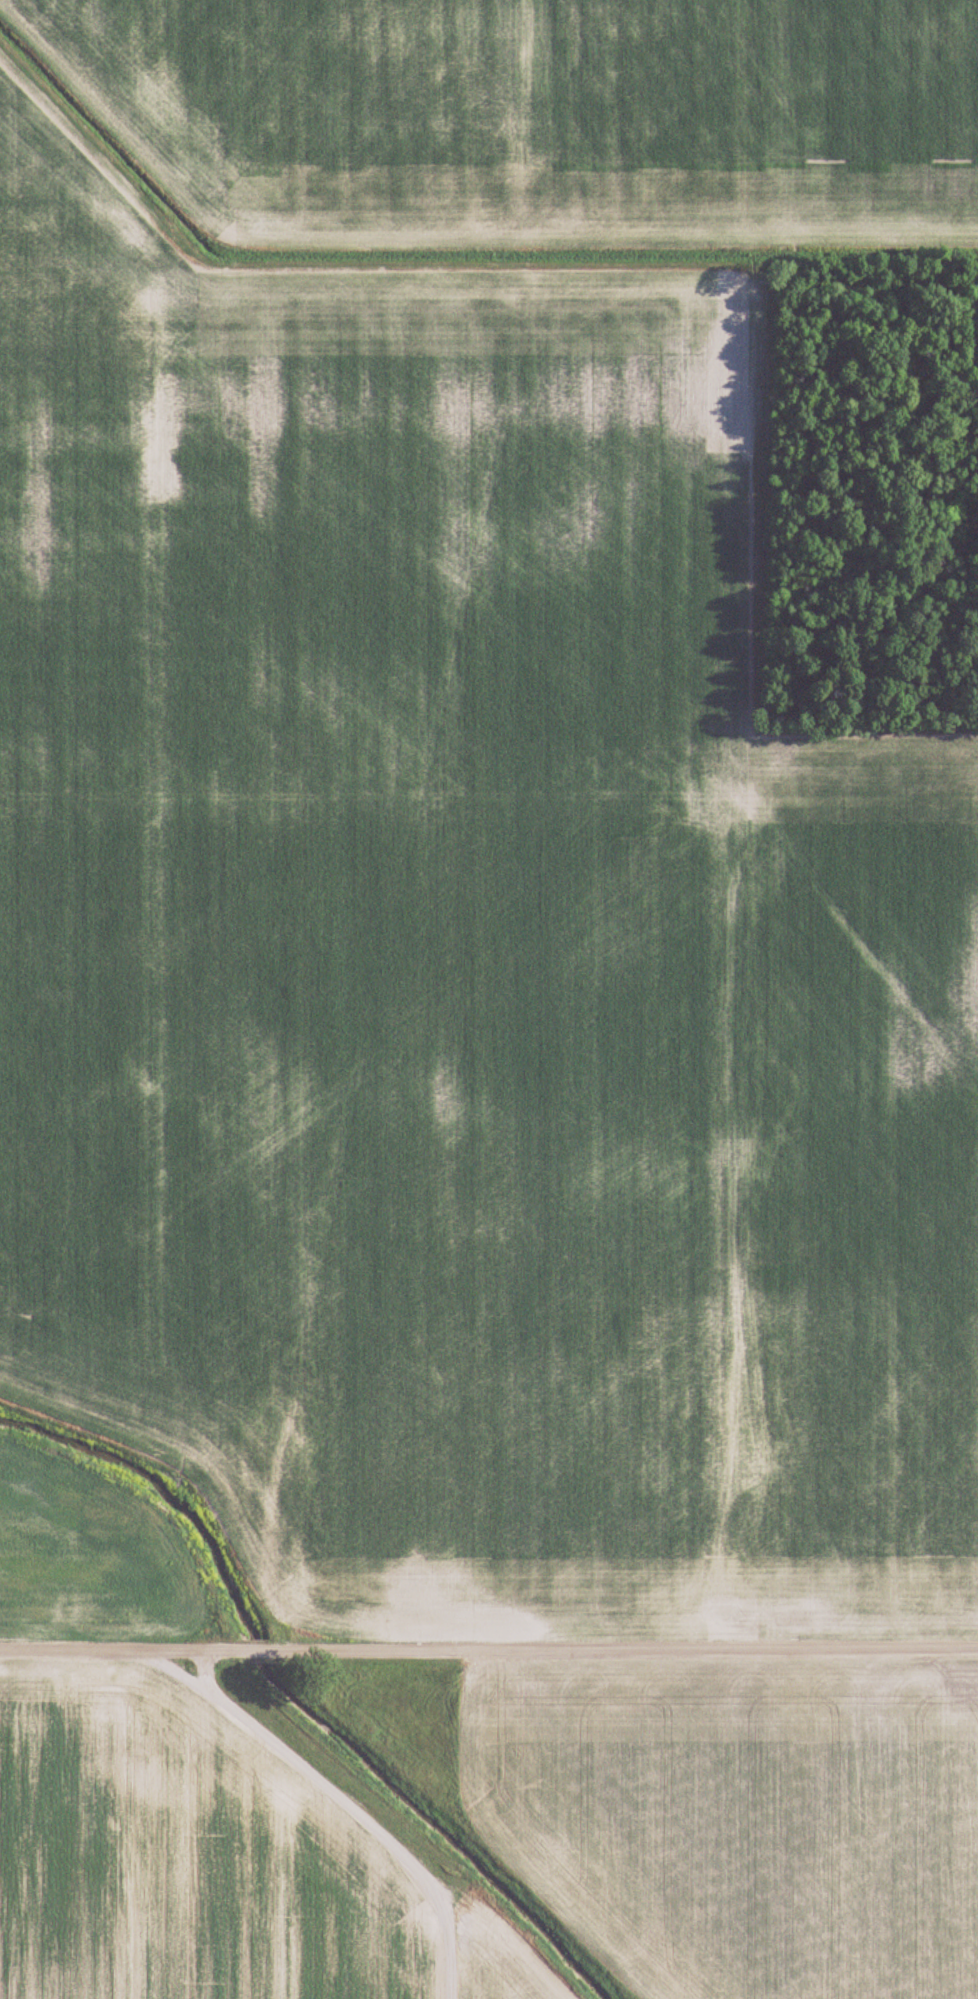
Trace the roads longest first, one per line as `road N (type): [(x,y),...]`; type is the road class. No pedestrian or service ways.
road 1 (residential): [(977,1650),(286,1649)]
road 2 (residential): [(231,1650),(0,1651)]

